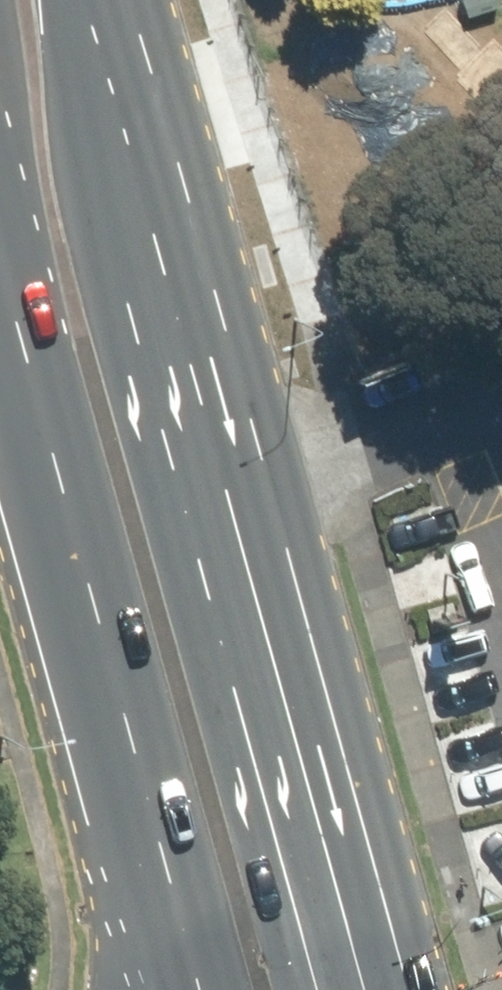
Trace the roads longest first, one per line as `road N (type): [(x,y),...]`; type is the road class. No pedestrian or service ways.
road 1 (primary): [(106,0),(297,766),(370,989)]
road 2 (primary): [(171,907),(0,268)]

